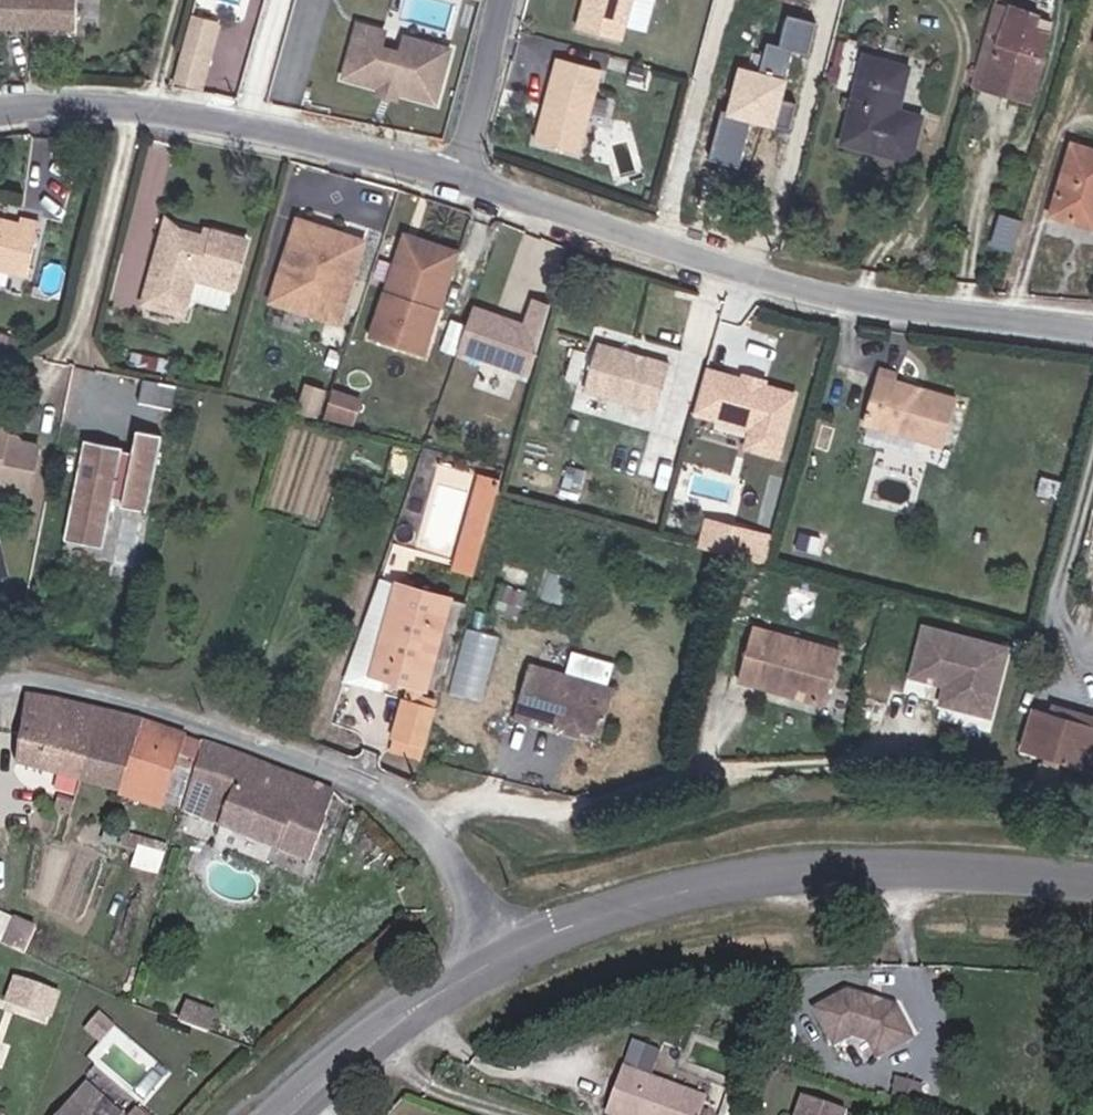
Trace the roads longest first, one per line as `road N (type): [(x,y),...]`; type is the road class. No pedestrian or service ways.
road 1 (unclassified): [(461,181),(797,281),(931,310),(1092,329)]
road 2 (residential): [(511,951),(445,826),(350,756),(73,670),(0,685)]
road 3 (tertiary): [(511,951),(643,900),(773,876),(893,874),(1092,887)]
road 4 (unclassified): [(0,114),(111,102),(321,134),(461,181)]
road 5 (tertiary): [(285,1114),(377,1040),(511,951)]
road 6 (residential): [(461,181),(506,0)]

